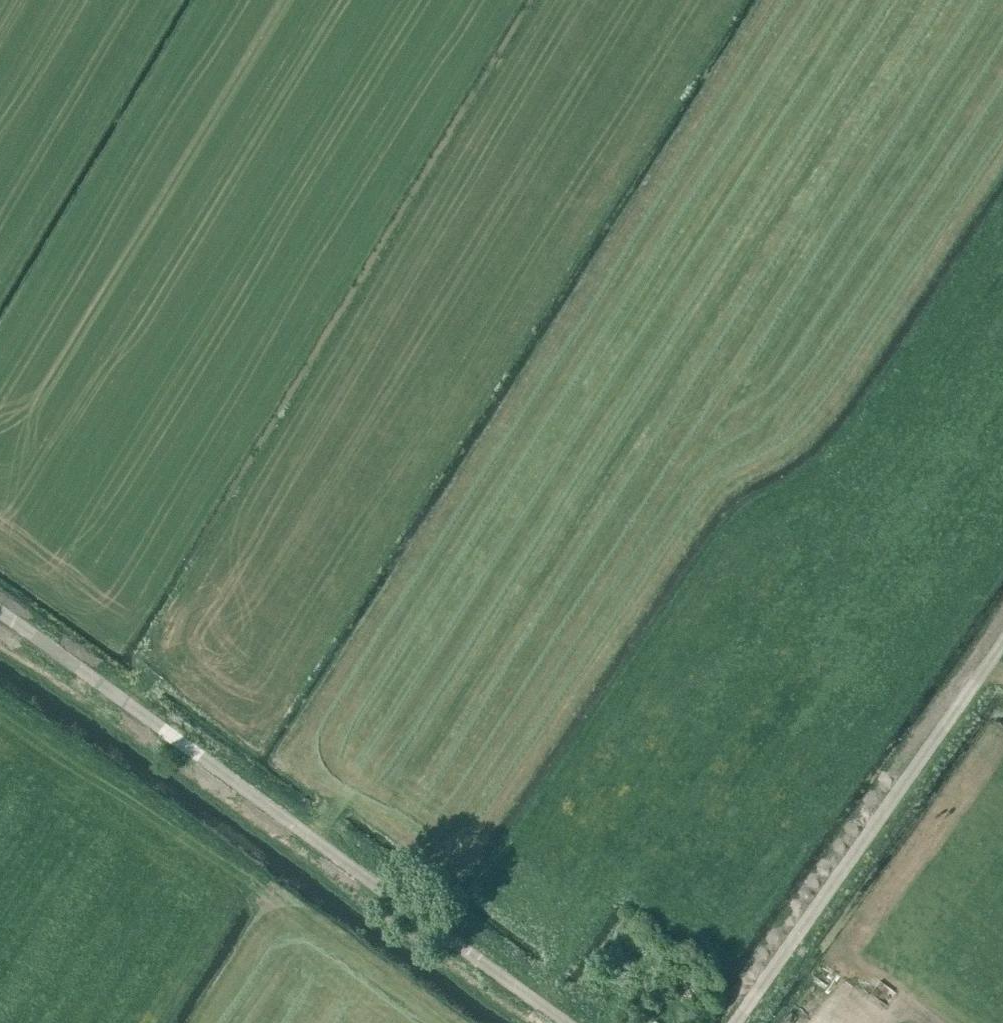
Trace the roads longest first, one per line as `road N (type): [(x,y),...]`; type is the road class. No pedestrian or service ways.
road 1 (unclassified): [(562,1022),(0,621)]
road 2 (unclassified): [(747,1022),(1002,653)]

